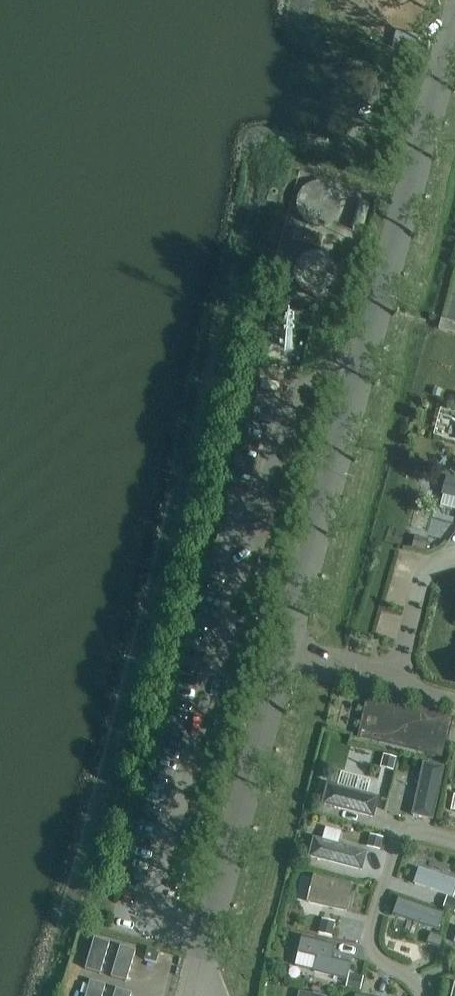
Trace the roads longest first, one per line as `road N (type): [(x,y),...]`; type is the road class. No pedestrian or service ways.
road 1 (unclassified): [(194,995),(454,10)]

